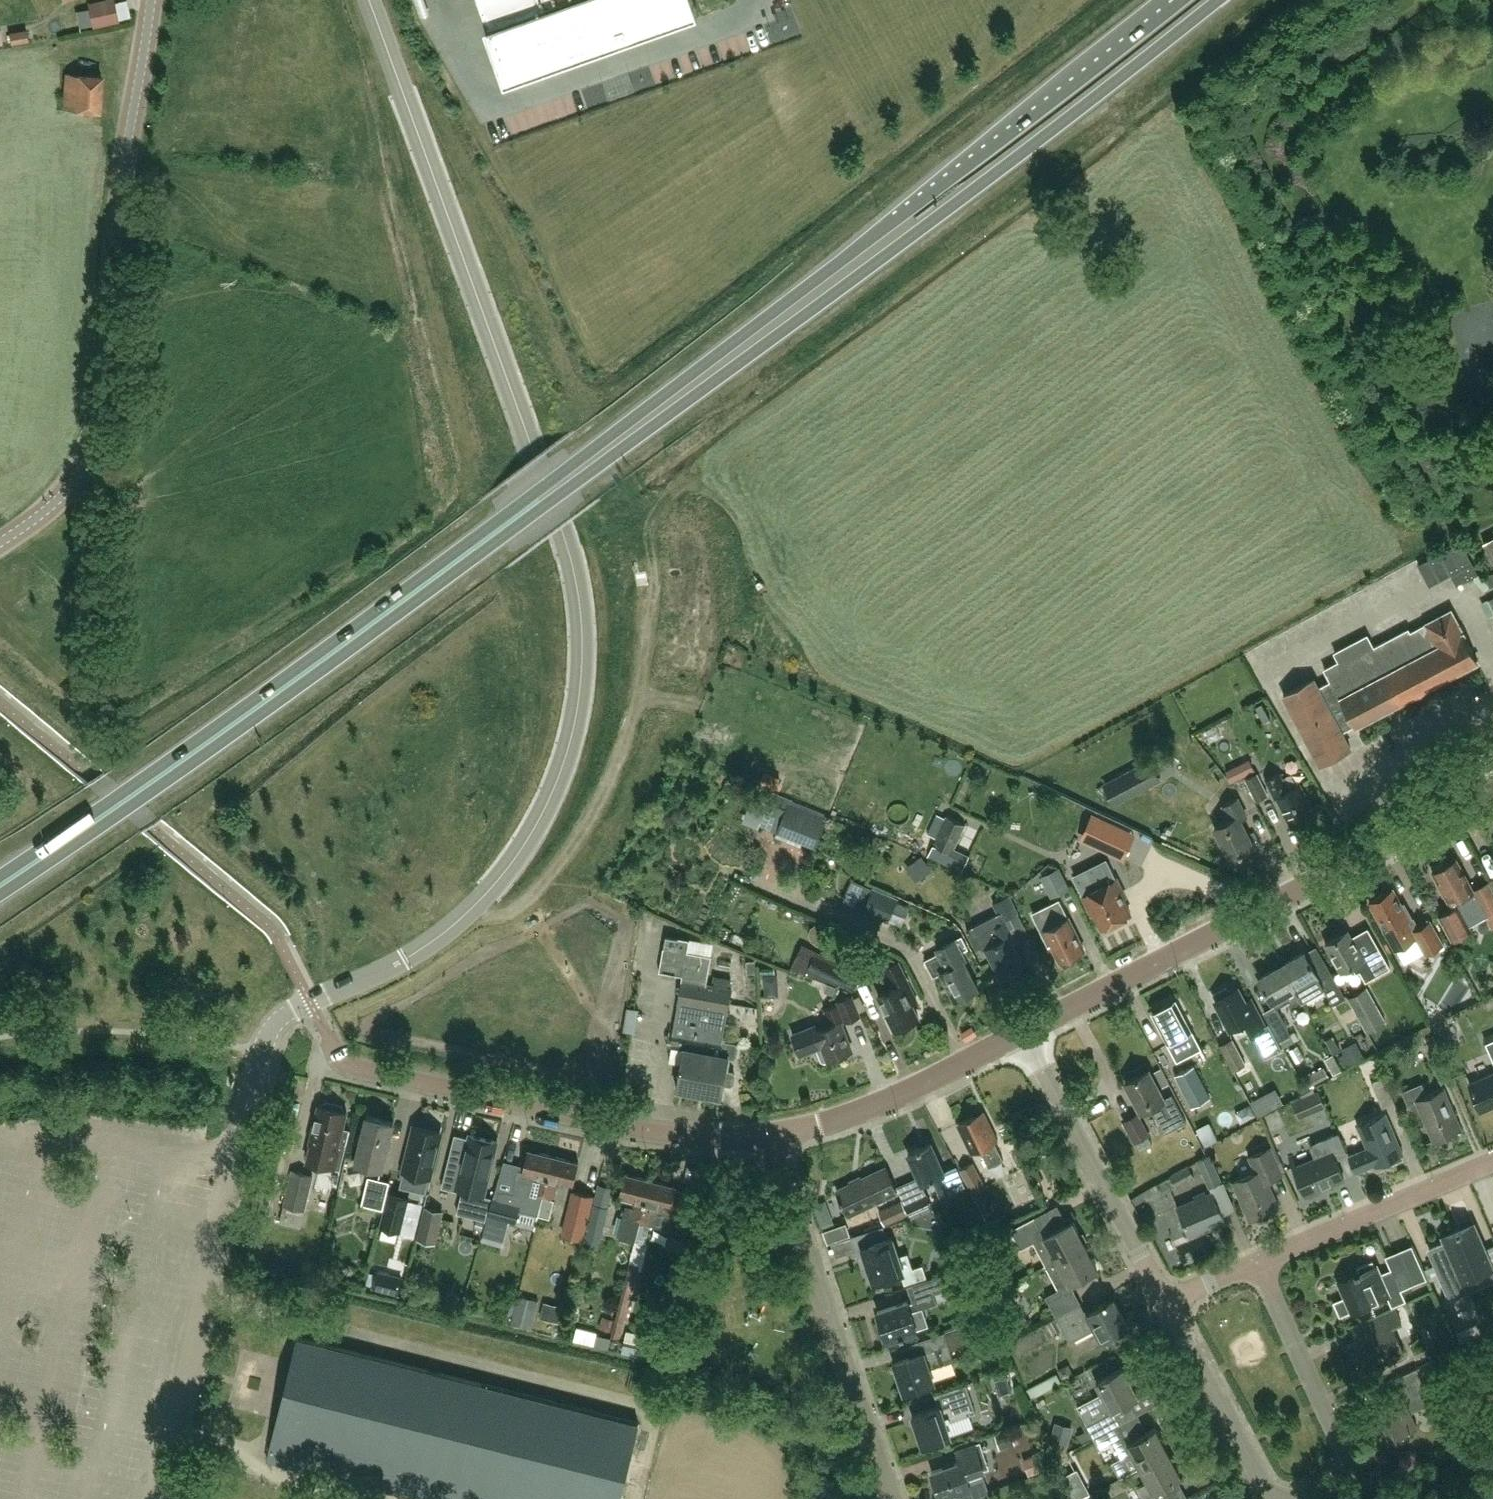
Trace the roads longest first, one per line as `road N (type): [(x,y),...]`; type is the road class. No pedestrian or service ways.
road 1 (unclassified): [(263,1050),(282,1017),(404,959),(488,892),(526,843),(559,778),(581,683),(579,600),(562,529),(370,0)]
road 2 (trunk): [(700,379),(4,883)]
road 3 (trunk): [(700,379),(917,232),(1218,0)]
road 4 (trunk): [(1180,0),(700,379)]
road 5 (unclassified): [(0,540),(59,499),(91,445),(152,0)]
road 6 (unclassified): [(1024,1032),(1492,789)]
road 7 (residential): [(326,1033),(340,1059),(369,1070),(675,1135),(769,1136)]
road 8 (residential): [(892,1498),(769,1136)]
road 9 (residential): [(1165,1301),(1024,1032)]
road 10 (unclassified): [(769,1136),(883,1103),(1024,1032)]
road 11 (residential): [(1313,1498),(1341,1449),(1259,1264)]
road 12 (residential): [(1492,1162),(1259,1264)]
road 13 (residential): [(1272,1498),(1165,1301)]

